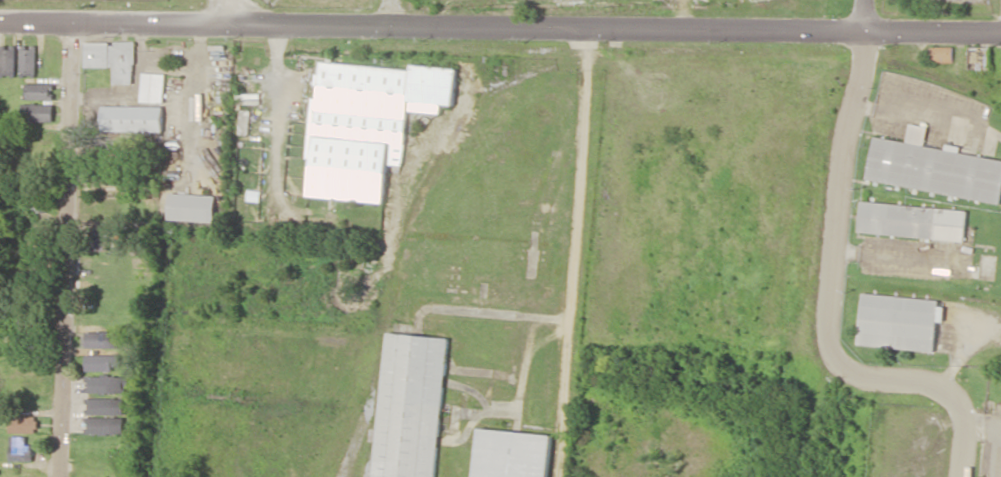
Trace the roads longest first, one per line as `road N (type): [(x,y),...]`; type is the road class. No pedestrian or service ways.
road 1 (tertiary): [(1000,26),(0,25)]
road 2 (residential): [(868,0),(828,239),(825,328),(838,365),(941,381),(960,412),(955,476)]
road 3 (residential): [(60,476),(71,25)]
road 4 (residential): [(236,0),(272,25),(277,42),(273,182),(280,207),(295,220),(329,218)]

